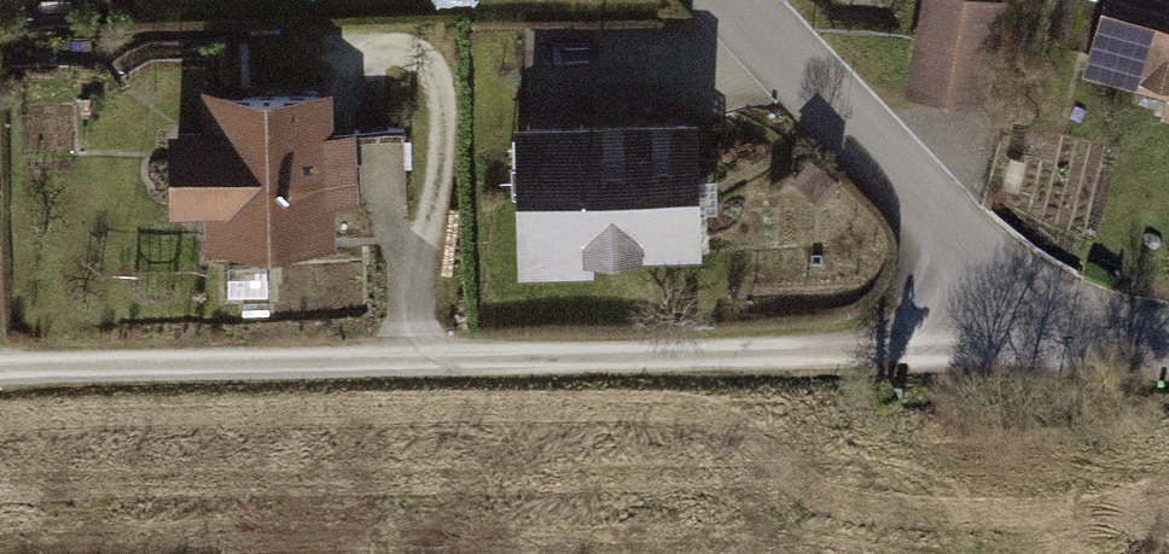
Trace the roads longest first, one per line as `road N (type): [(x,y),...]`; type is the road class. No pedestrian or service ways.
road 1 (residential): [(0,370),(988,344),(1063,301)]
road 2 (residential): [(1063,301),(929,198),(731,0)]

